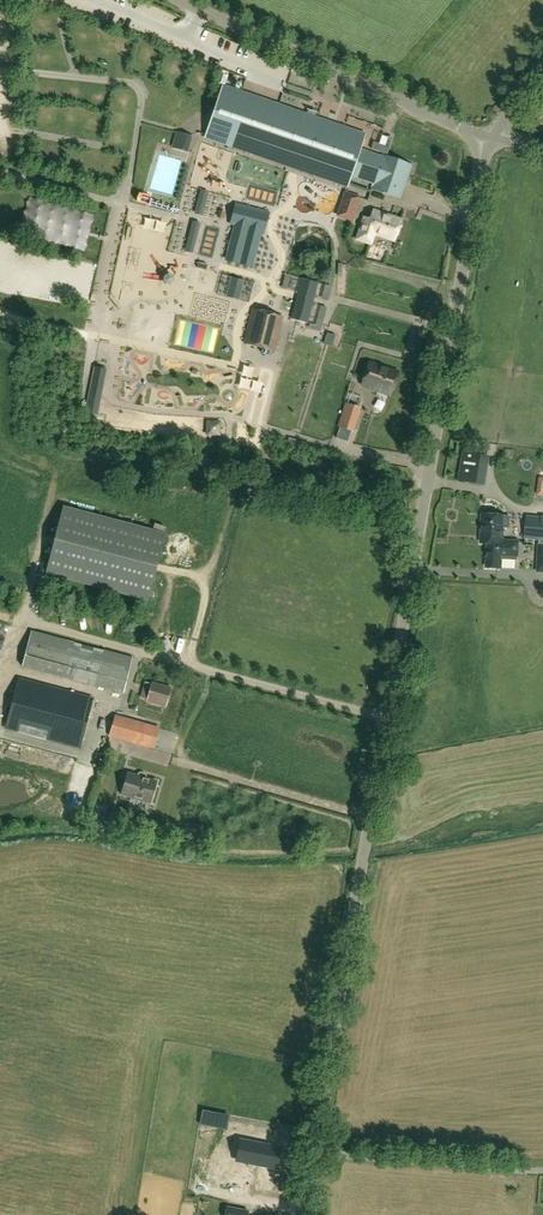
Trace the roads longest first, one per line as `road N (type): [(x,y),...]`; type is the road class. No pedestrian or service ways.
road 1 (unclassified): [(313,1152),(488,138)]
road 2 (unclassified): [(488,138),(184,0)]
road 3 (unclassified): [(542,1167),(313,1152)]

